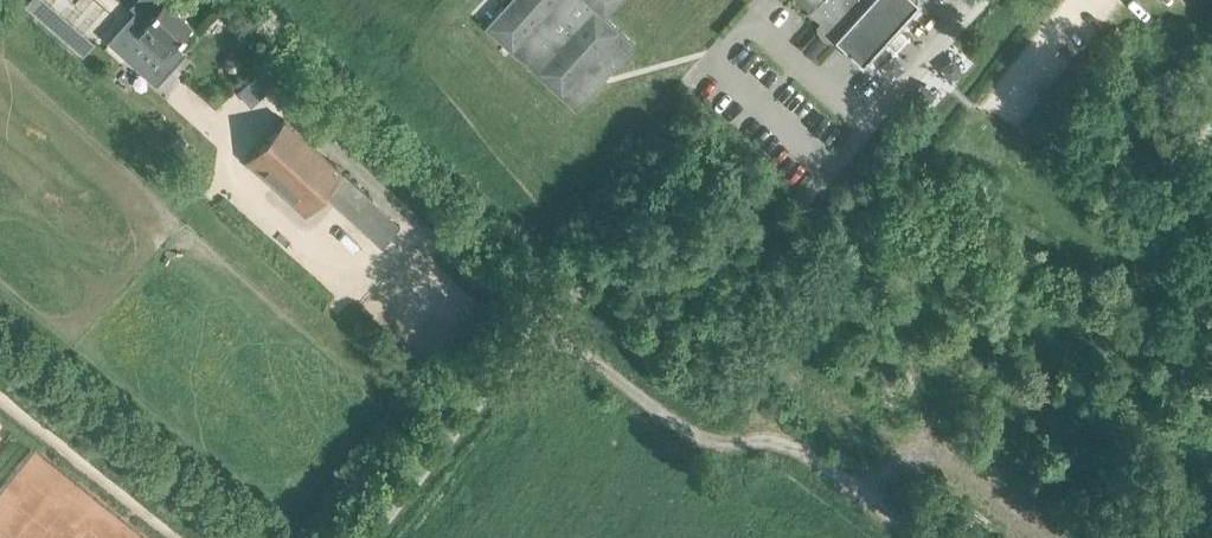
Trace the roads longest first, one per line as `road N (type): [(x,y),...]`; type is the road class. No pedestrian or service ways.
road 1 (unclassified): [(546,322),(589,288),(700,269),(781,227),(970,0)]
road 2 (track): [(546,322),(683,431),(721,444),(760,438),(802,451),(913,537)]
road 3 (residential): [(369,537),(546,322)]

